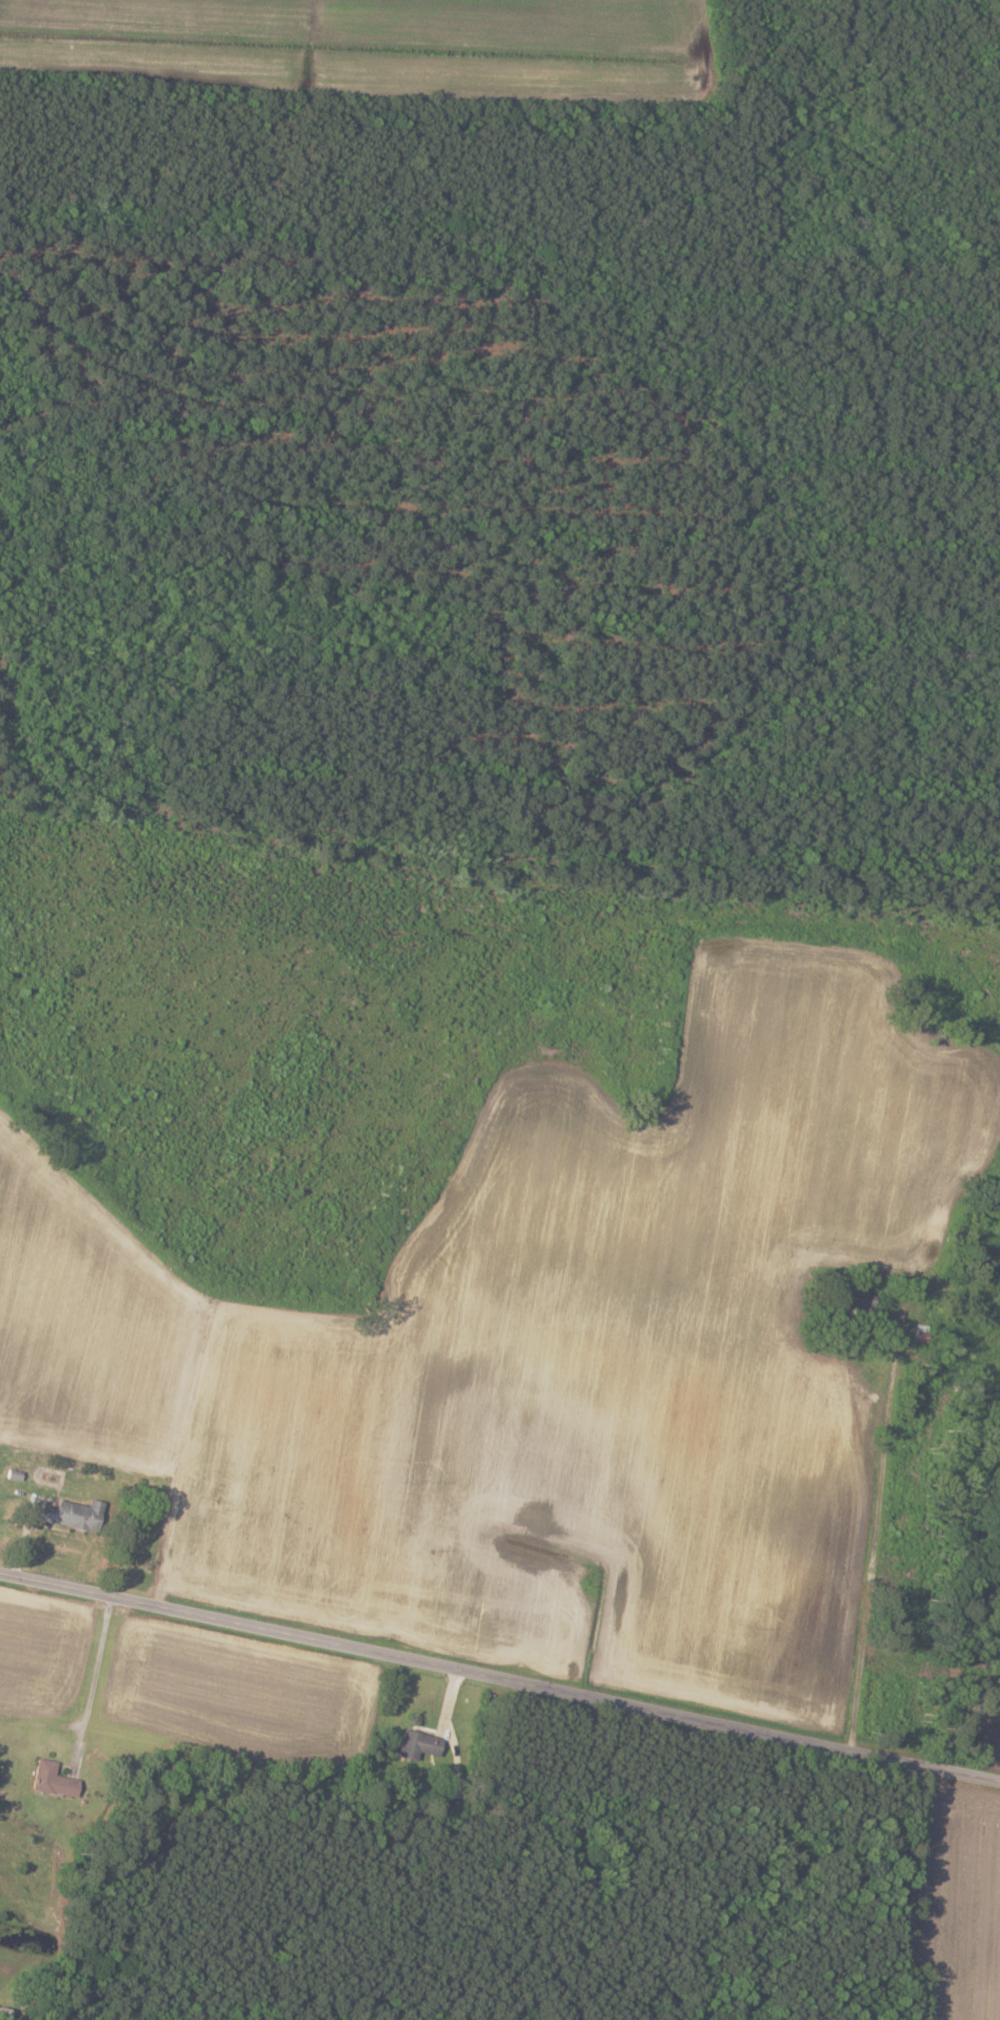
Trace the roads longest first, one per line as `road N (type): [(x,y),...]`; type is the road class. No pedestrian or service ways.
road 1 (residential): [(0,1571),(999,1780)]

